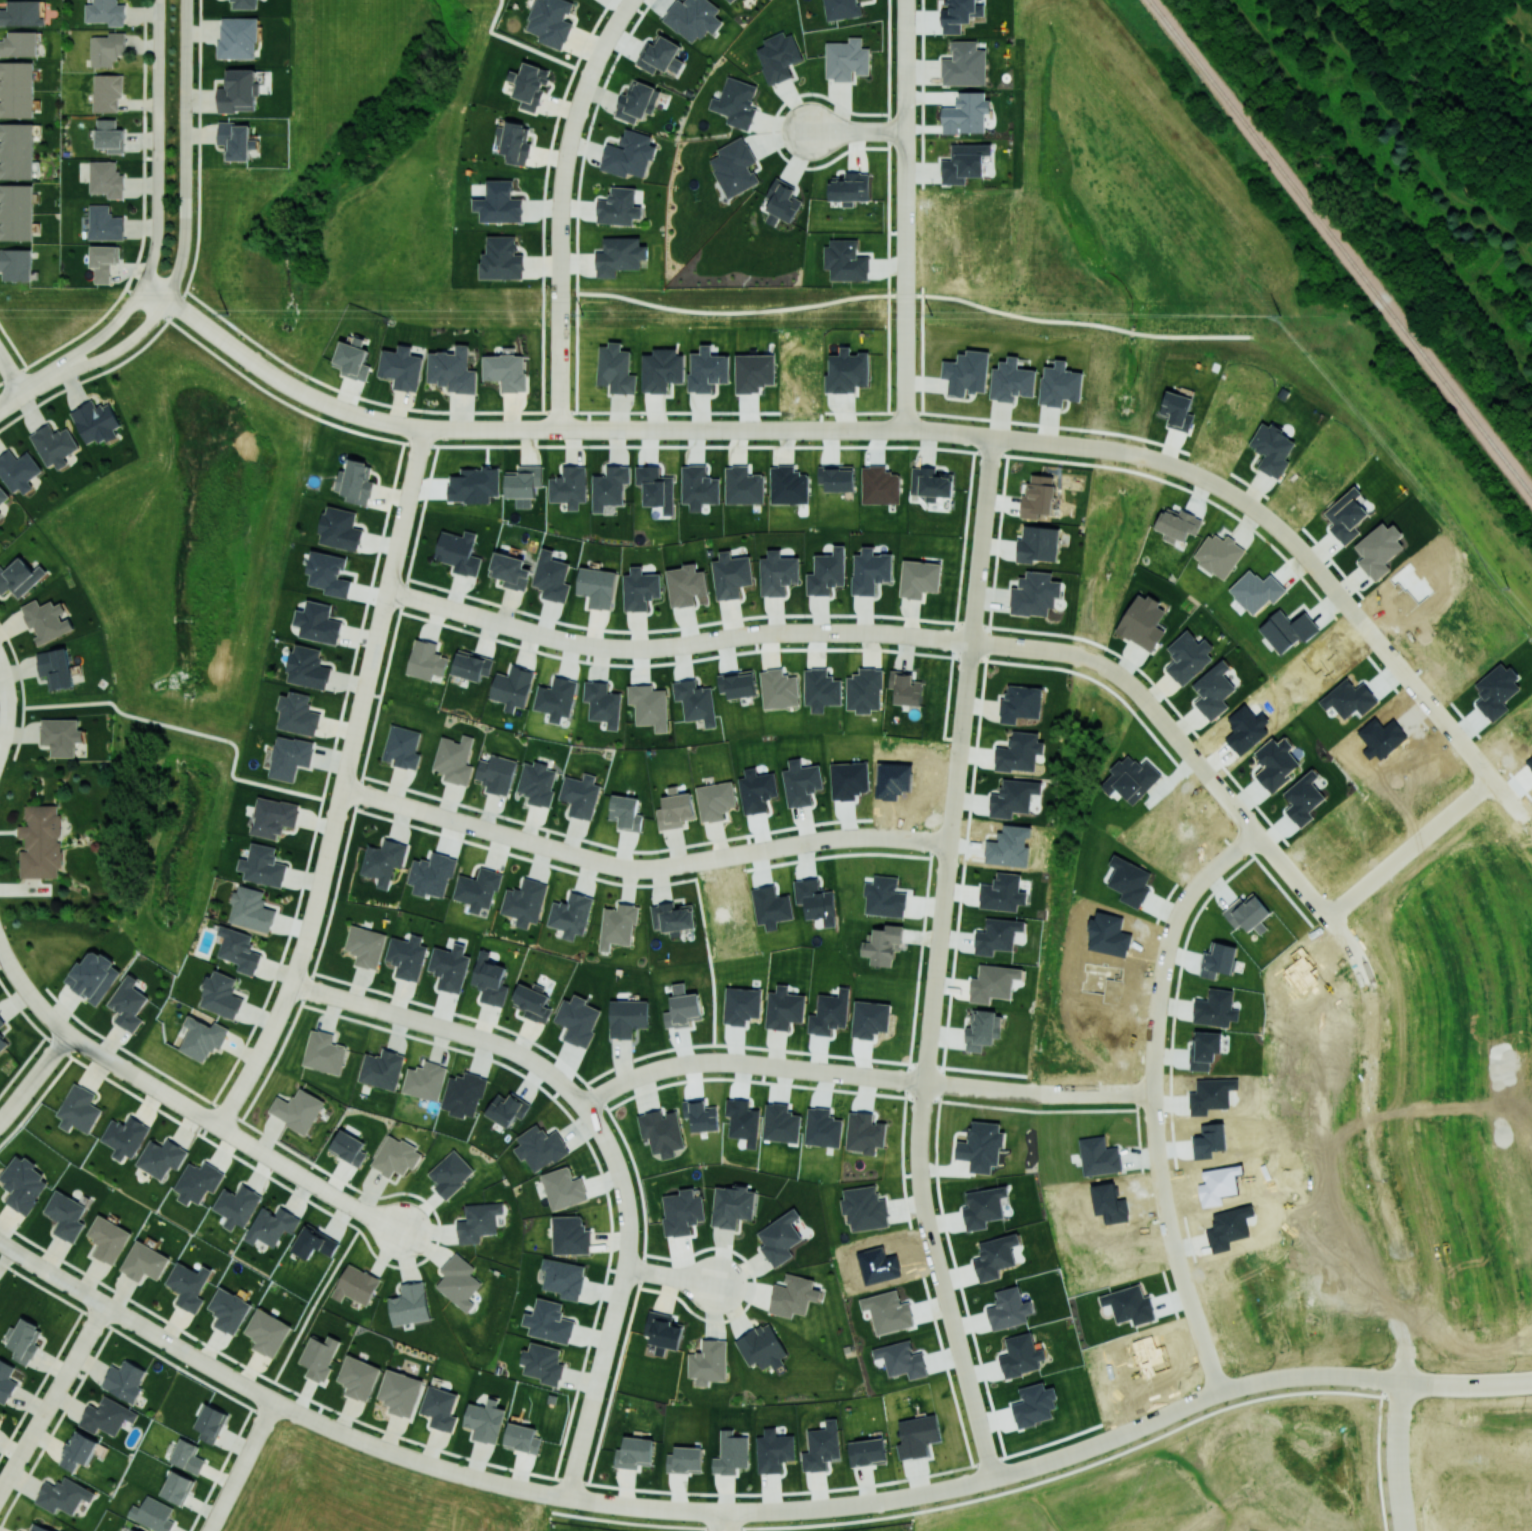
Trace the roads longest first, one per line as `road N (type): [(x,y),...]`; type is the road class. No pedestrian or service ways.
road 1 (residential): [(959,743),(919,1167),(966,1369)]
road 2 (residential): [(1224,1394),(1179,1277),(1164,1196),(1166,985),(1174,937),(1192,899),(1258,834)]
road 3 (residential): [(1171,464),(1225,489),(1284,535),(1497,776)]
road 4 (residential): [(904,0),(905,429)]
road 5 (residential): [(1367,982),(1370,1124),(1415,1295),(1405,1383)]
road 6 (residential): [(672,645),(790,631),(866,632),(1071,652)]
road 7 (residential): [(685,427),(905,429),(1081,446)]
road 8 (residential): [(341,797),(425,426)]
road 9 (residential): [(560,428),(563,169),(588,79)]
road 10 (residential): [(218,1125),(291,983),(338,809)]
road 11 (residential): [(376,1008),(490,1041),(555,1076),(583,1104),(669,1065)]
road 12 (residential): [(323,403),(425,426),(631,428)]
road 13 (residential): [(717,1061),(1026,1091)]
road 14 (residential): [(273,1400),(420,1461),(552,1494)]
road 15 (residential): [(583,1104),(615,1160),(627,1218),(626,1267),(596,1384)]
road 16 (residential): [(158,0),(157,236),(143,287)]
road 17 (residential): [(990,438),(961,723)]
road 18 (residential): [(424,812),(620,866),(688,862)]
road 19 (residential): [(1185,747),(1330,915)]
road 20 (residential): [(1330,915),(1497,776)]
road 21 (residential): [(1109,1442),(1224,1394),(1310,1376)]
road 22 (residential): [(0,1240),(179,1348)]
road 23 (residential): [(912,1495),(1109,1442)]
road 24 (residential): [(749,852),(823,838),(949,843)]
road 25 (residential): [(568,1497),(753,1512)]
road 26 (residential): [(218,1125),(362,1211)]
road 27 (residential): [(184,167),(185,0)]
road 28 (residential): [(167,299),(301,392)]
road 29 (residential): [(25,1446),(104,1305)]
road 30 (residential): [(753,1512),(912,1495)]
road 31 (residential): [(476,616),(624,648)]
road 32 (residential): [(1405,1383),(1398,1454),(1407,1530)]
road 33 (residential): [(273,1400),(208,1530)]
road 34 (residential): [(50,375),(115,350),(167,299)]
road 35 (residential): [(167,299),(183,238),(184,167)]
road 36 (residential): [(1405,1383),(1531,1383)]
road 37 (residential): [(29,994),(67,1034),(125,1069)]

